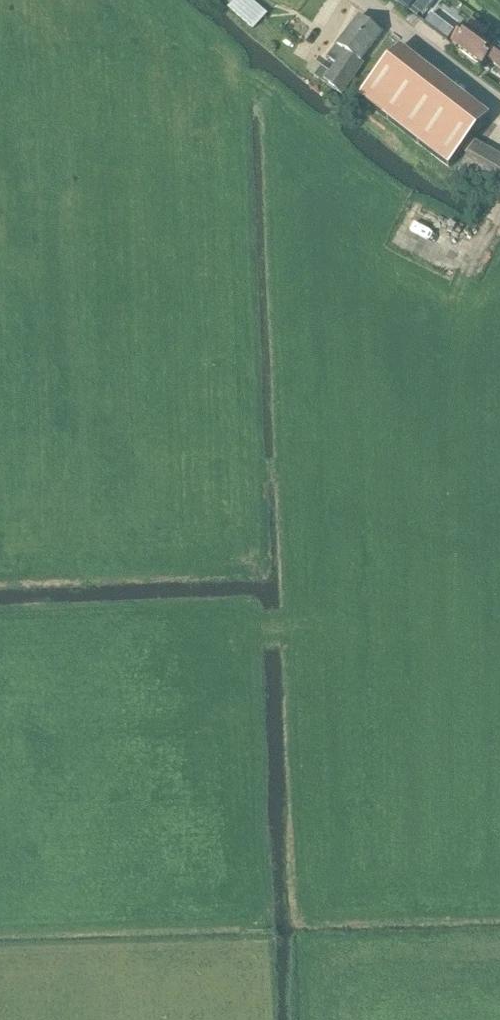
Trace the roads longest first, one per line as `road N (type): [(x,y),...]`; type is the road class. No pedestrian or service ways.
road 1 (unclassified): [(499,102),(361,0)]

